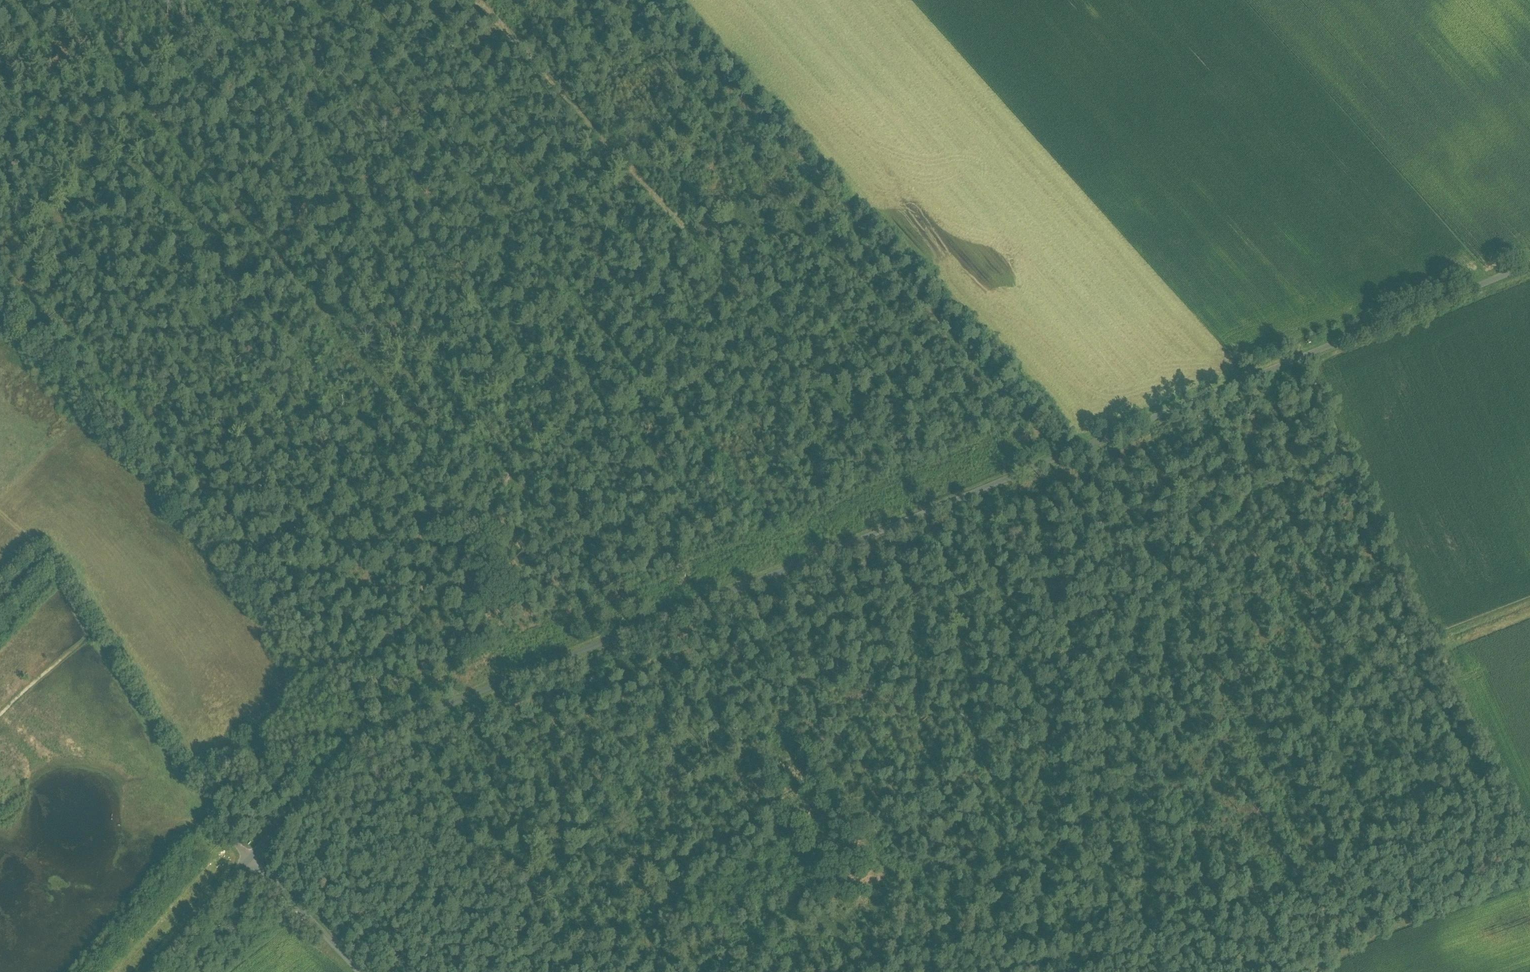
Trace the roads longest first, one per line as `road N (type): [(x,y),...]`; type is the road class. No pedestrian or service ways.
road 1 (unclassified): [(250,859),(364,734),(1529,263)]
road 2 (unclassified): [(250,859),(361,971)]
road 3 (unclassified): [(147,971),(250,859)]

